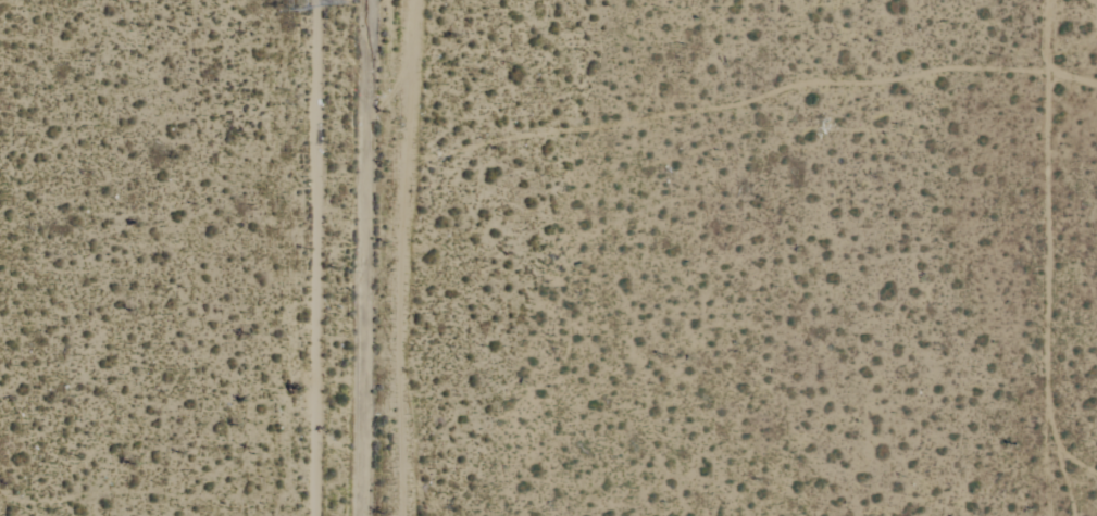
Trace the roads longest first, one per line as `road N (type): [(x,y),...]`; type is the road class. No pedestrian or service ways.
road 1 (residential): [(324,0),(348,515)]

